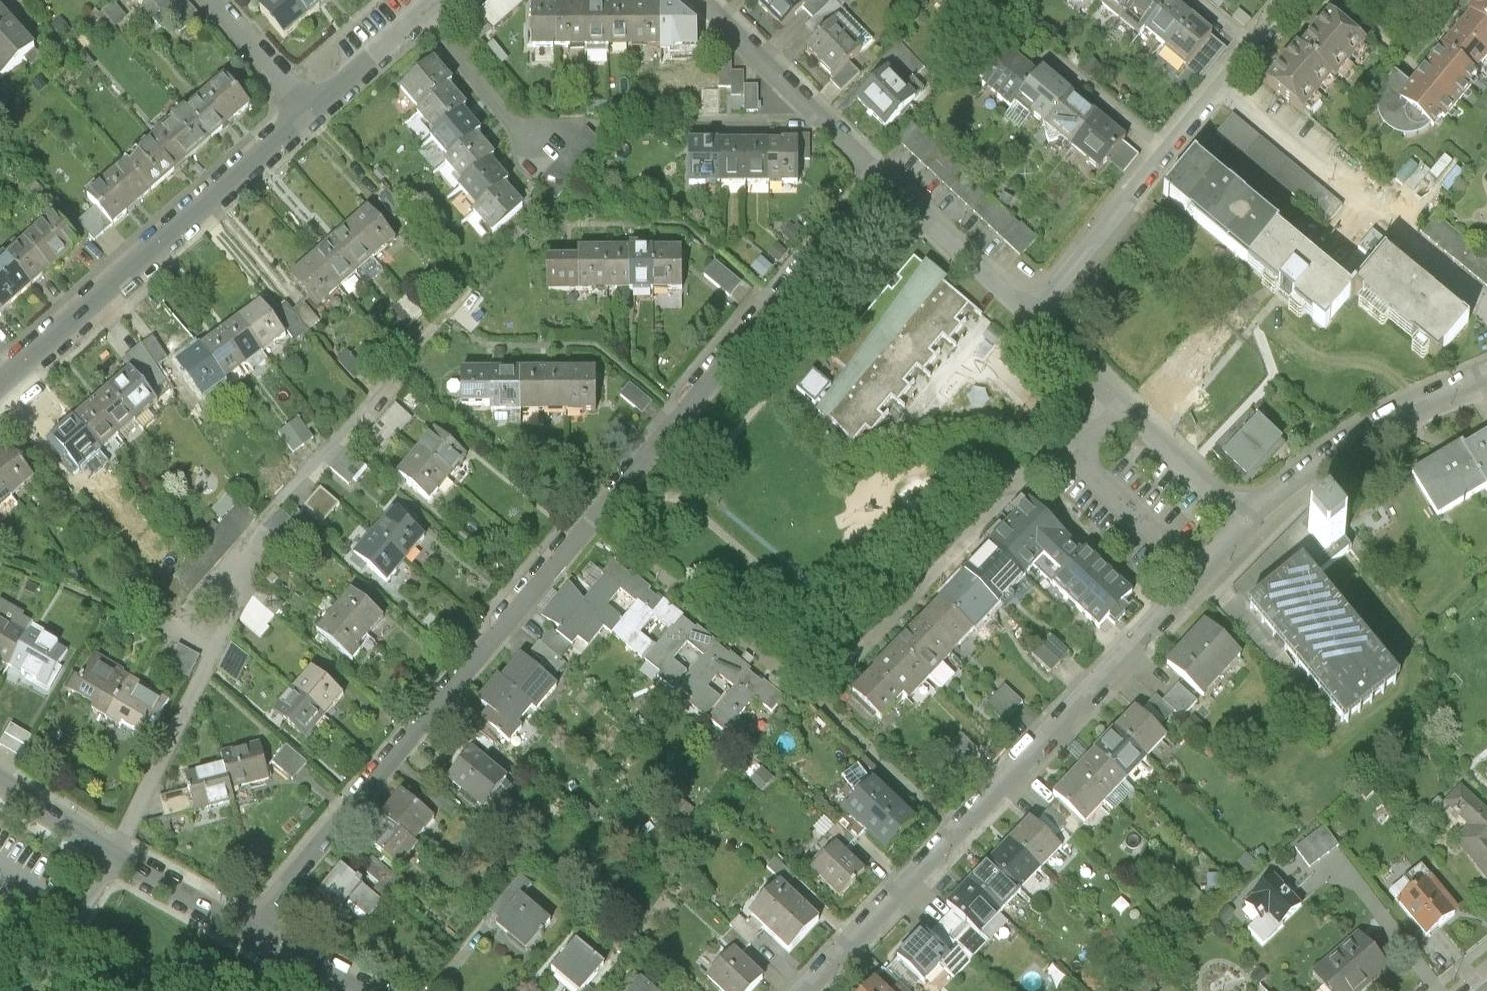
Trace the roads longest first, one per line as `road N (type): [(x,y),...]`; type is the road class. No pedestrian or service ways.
road 1 (residential): [(258,926),(879,172)]
road 2 (residential): [(1246,526),(818,990)]
road 3 (residential): [(434,328),(251,536),(205,671)]
road 4 (residential): [(307,111),(0,390)]
road 5 (residential): [(1036,315),(1179,152),(1293,0)]
road 6 (residential): [(1036,315),(1246,526)]
road 7 (residential): [(1486,378),(1348,443),(1246,526)]
road 8 (residential): [(709,0),(879,172)]
road 9 (residential): [(879,172),(1036,315)]
road 10 (residential): [(205,671),(126,850)]
road 11 (residential): [(439,0),(307,111)]
road 12 (residential): [(258,926),(126,850)]
road 13 (residential): [(126,850),(0,773)]
road 14 (residential): [(211,0),(307,111)]
road 15 (residential): [(368,990),(258,926)]

